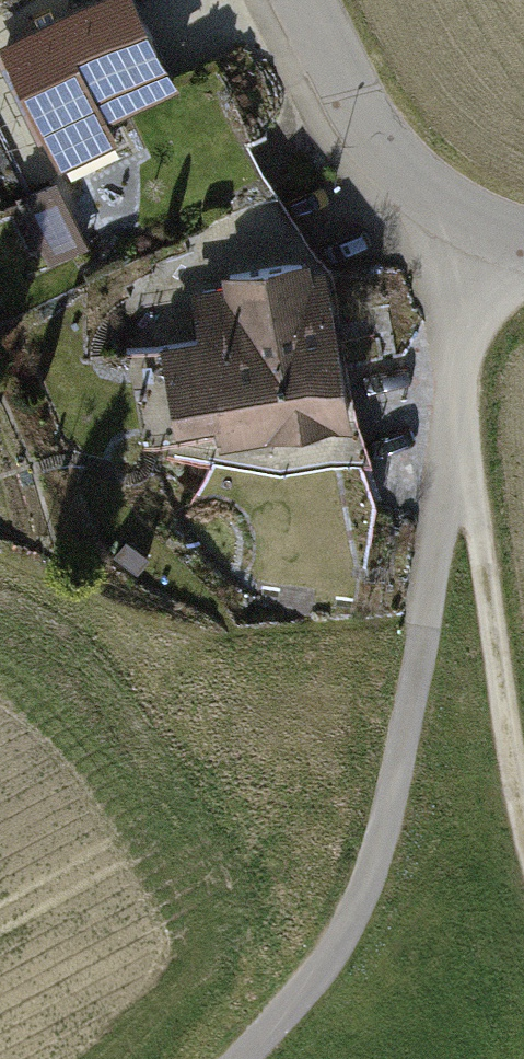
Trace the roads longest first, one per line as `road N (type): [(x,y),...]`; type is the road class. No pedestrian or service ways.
road 1 (track): [(237,1058),(325,968),(382,834),(454,468),(447,219)]
road 2 (unclassified): [(299,0),(387,176),(447,219),(523,251)]
road 3 (track): [(523,814),(454,468)]

